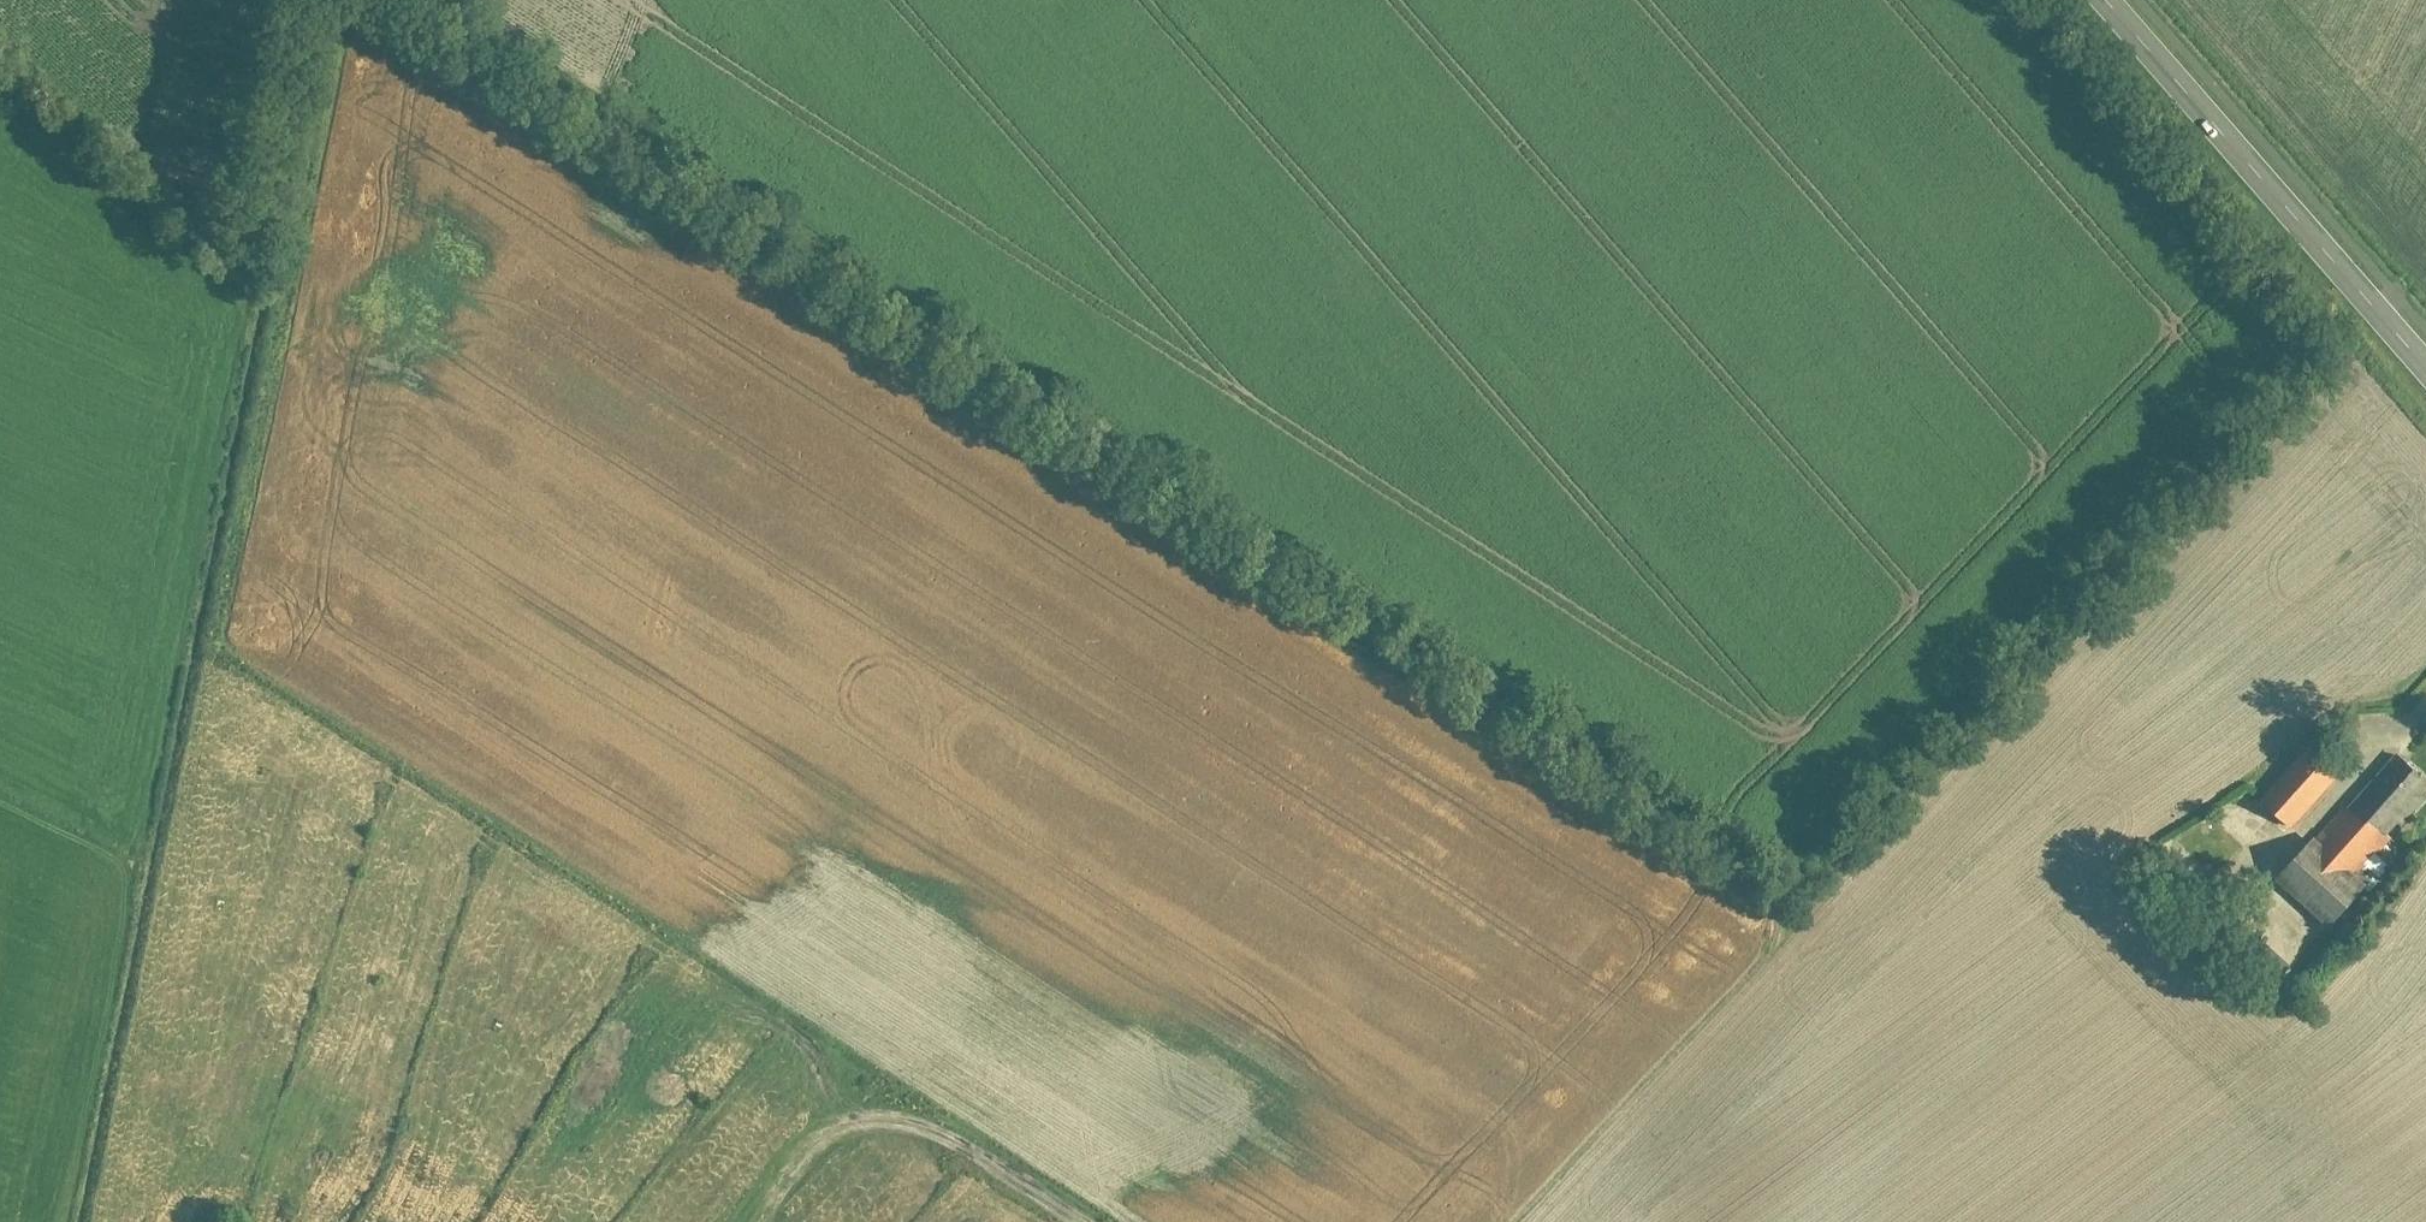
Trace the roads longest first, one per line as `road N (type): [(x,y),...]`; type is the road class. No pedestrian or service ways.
road 1 (tertiary): [(2109,0),(2425,360)]

